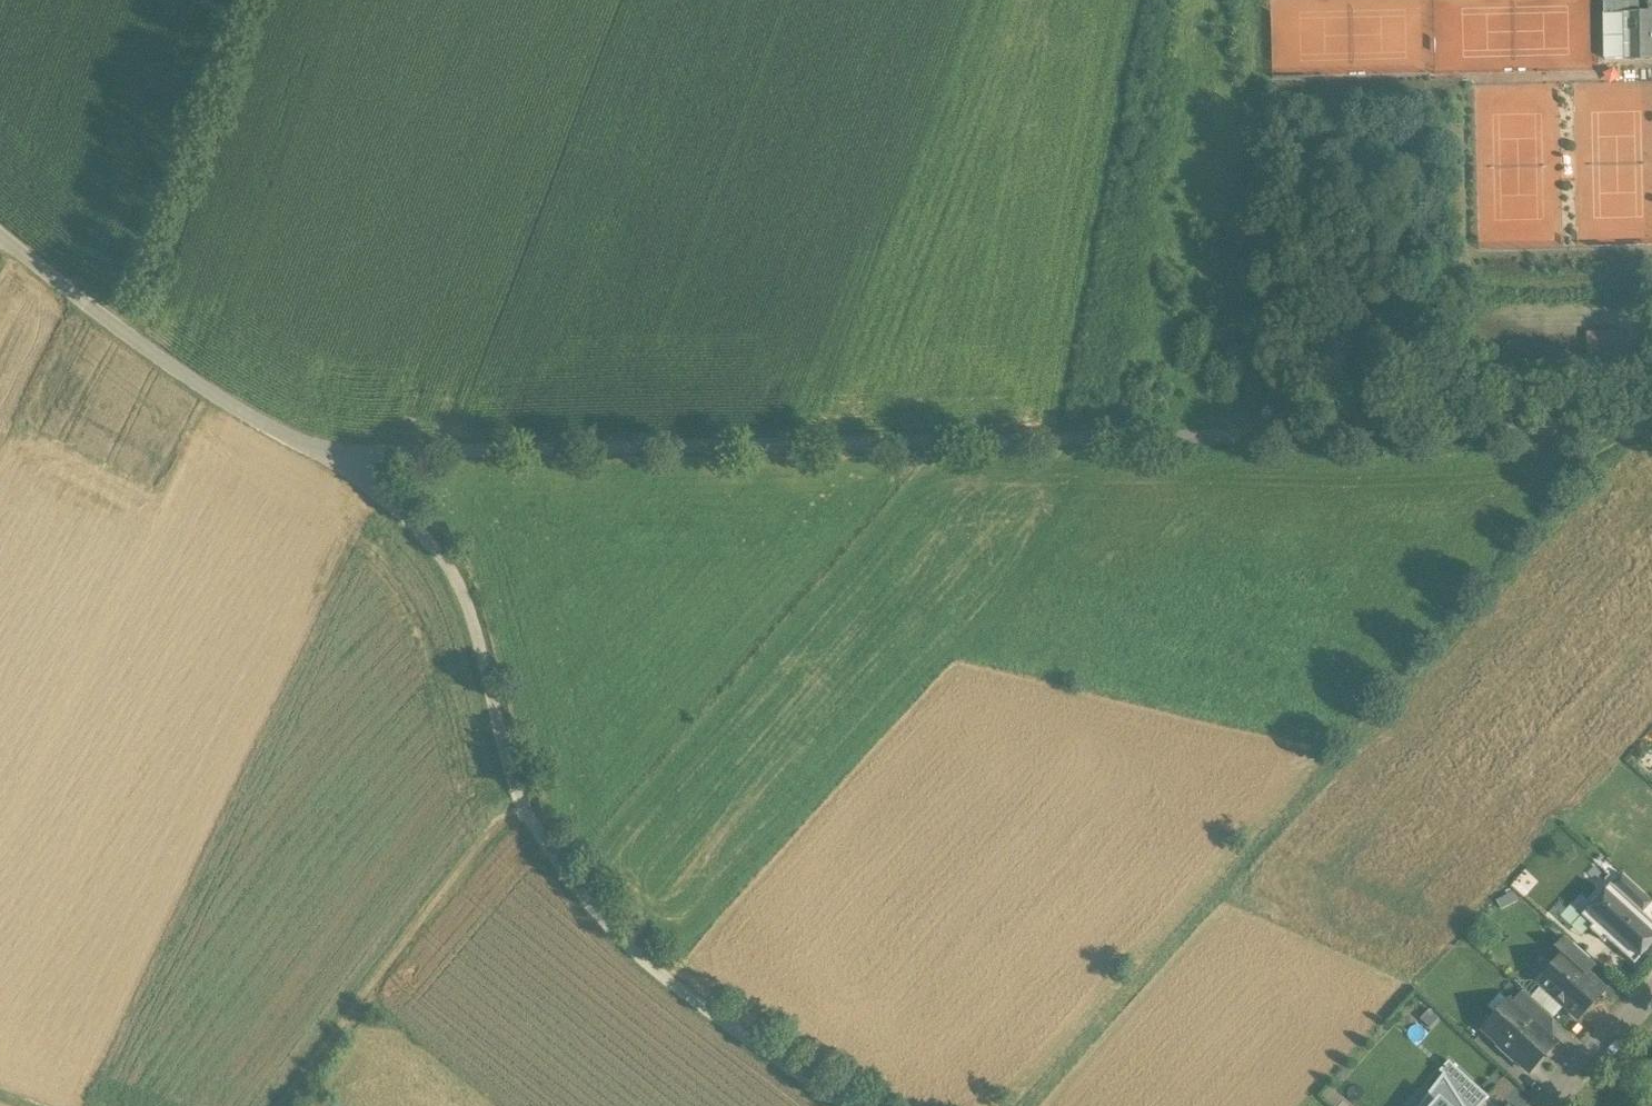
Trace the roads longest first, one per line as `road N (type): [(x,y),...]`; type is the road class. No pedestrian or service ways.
road 1 (track): [(1618,432),(1604,485),(1033,1105)]
road 2 (track): [(838,1105),(640,963),(588,905),(526,810),(485,635),(462,582),(340,459)]
road 3 (track): [(538,828),(510,839),(471,884),(311,1105)]
road 4 (residential): [(1547,1105),(1651,994)]

